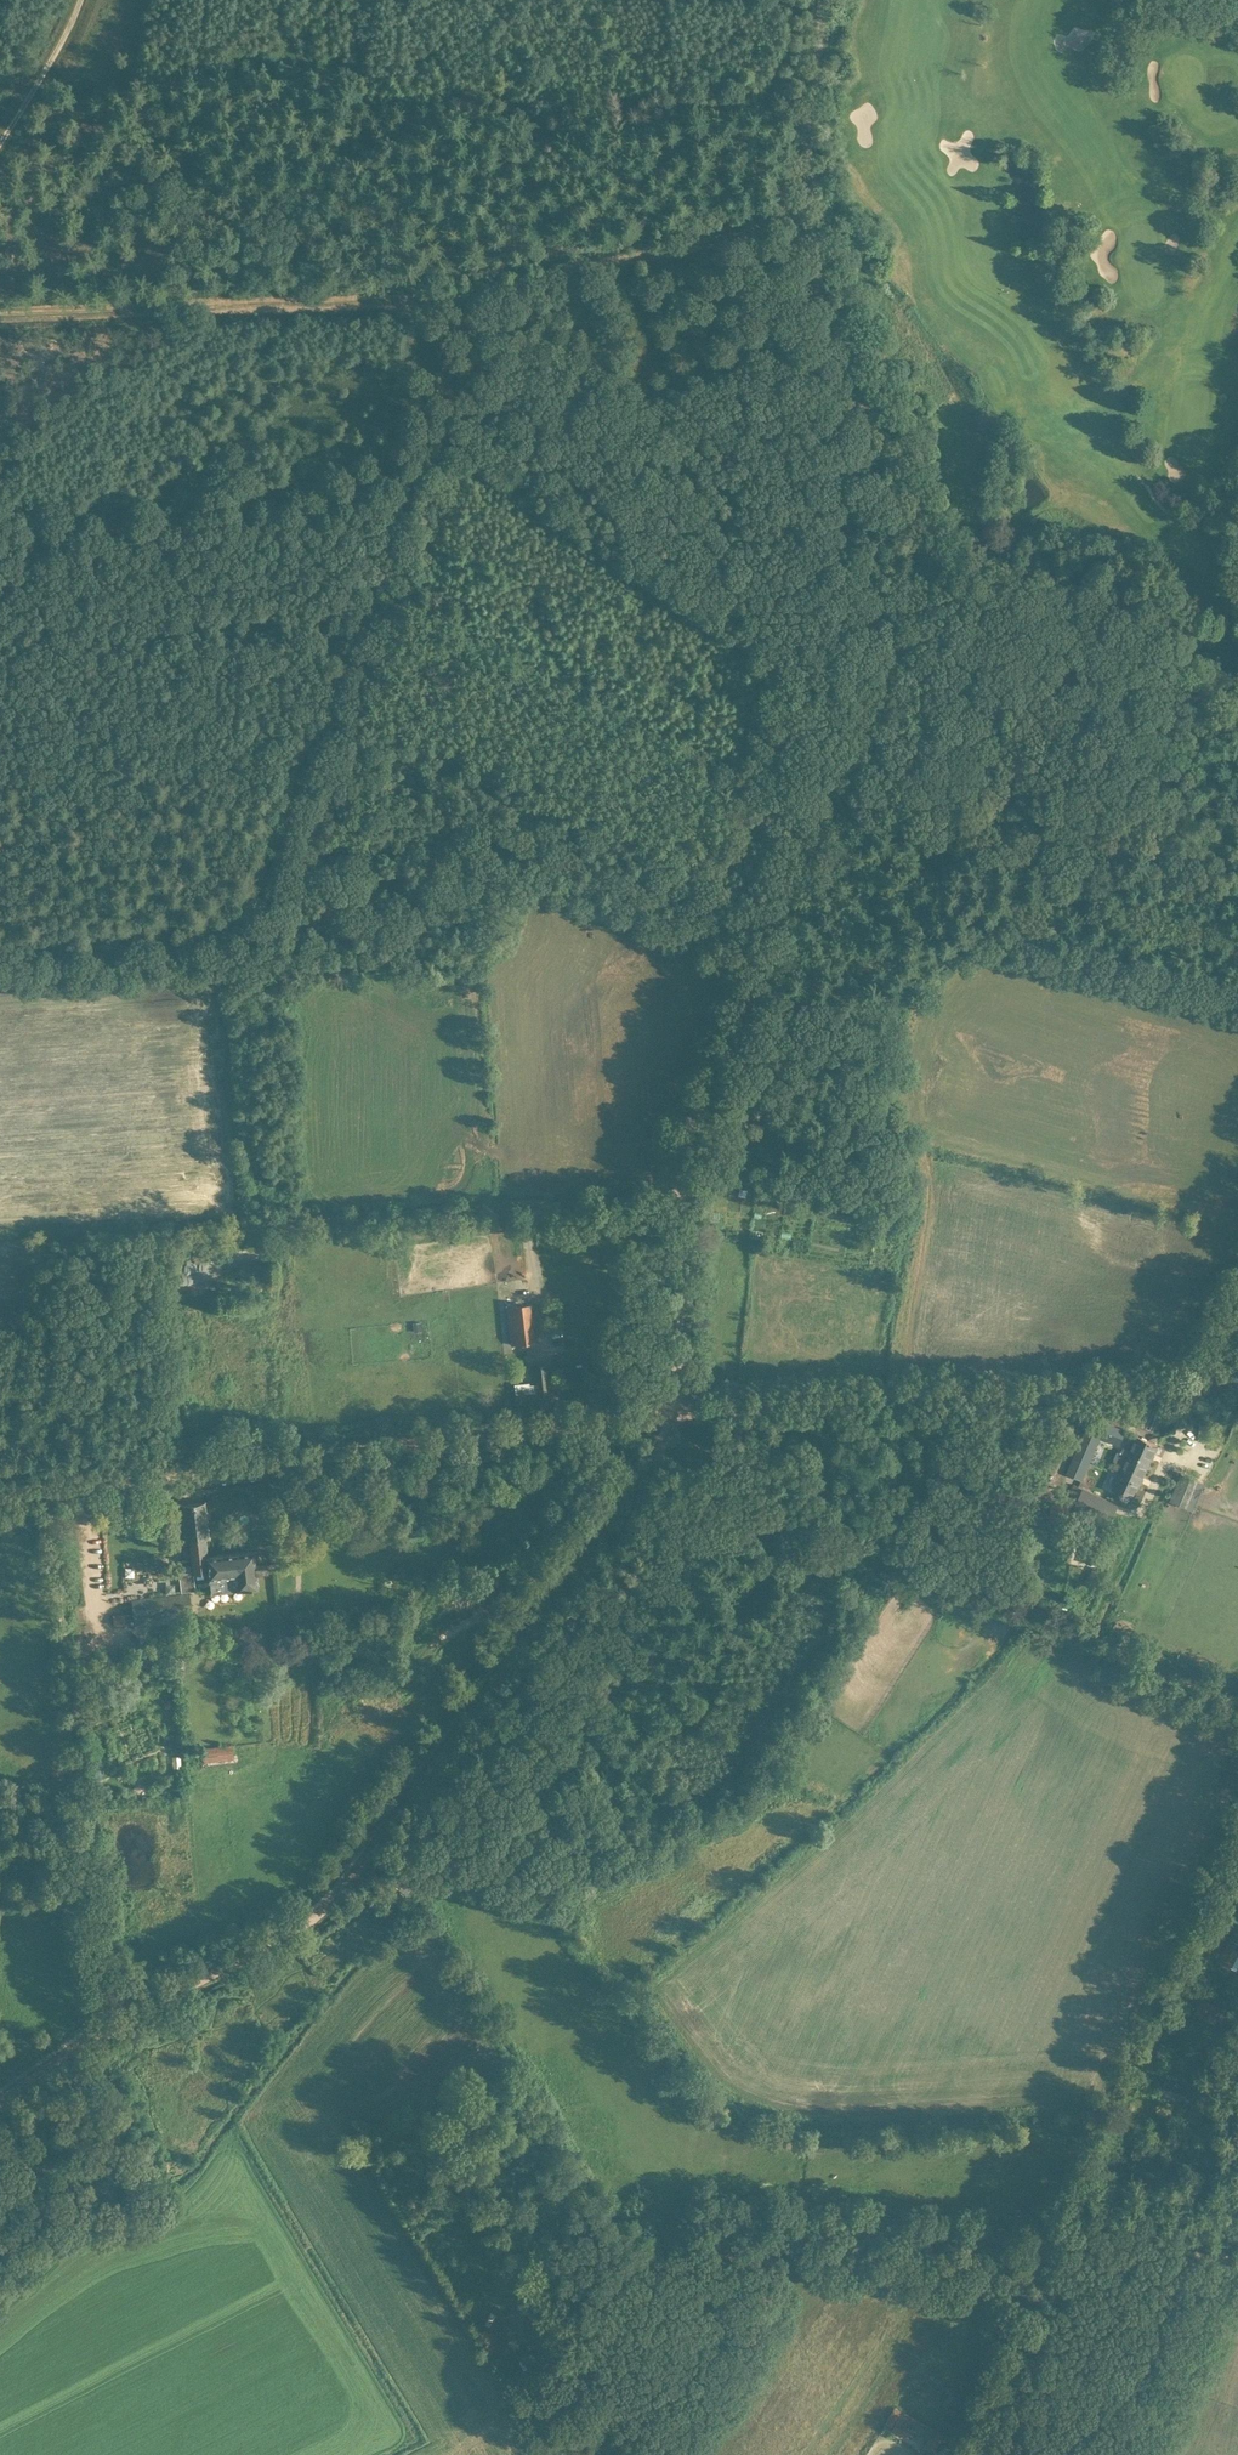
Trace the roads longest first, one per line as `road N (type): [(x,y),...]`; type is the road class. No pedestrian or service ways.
road 1 (unclassified): [(675,1412),(689,1134),(924,586),(918,521),(804,242),(800,207),(823,0)]
road 2 (track): [(0,2101),(106,2031),(328,1906),(672,1430),(675,1412)]
road 3 (track): [(0,314),(435,299),(801,220)]
road 4 (track): [(0,1495),(675,1412)]
road 5 (track): [(645,1468),(1237,1692)]
road 6 (track): [(675,1412),(1237,1384)]
road 7 (track): [(46,1490),(106,2031)]
road 8 (track): [(1237,1822),(1119,2086)]
road 9 (track): [(1237,2224),(1142,2454)]
road 10 (track): [(77,0),(0,142)]

